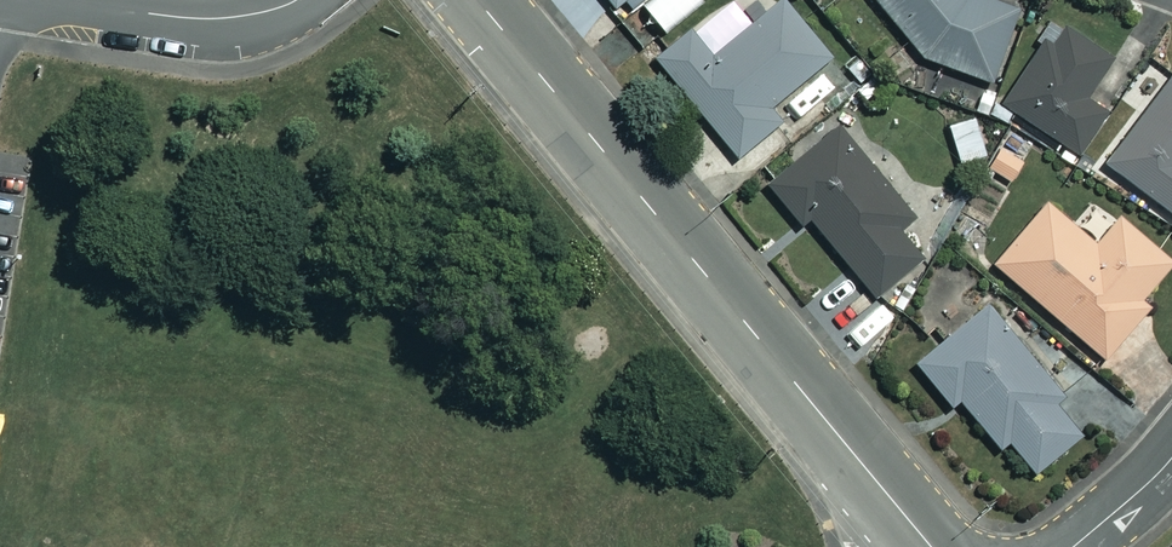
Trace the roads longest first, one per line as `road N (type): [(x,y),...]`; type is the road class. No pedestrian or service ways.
road 1 (tertiary): [(478,0),(934,546)]
road 2 (residential): [(292,0),(237,18),(198,20),(50,0)]
road 3 (residential): [(1073,546),(1171,458)]

